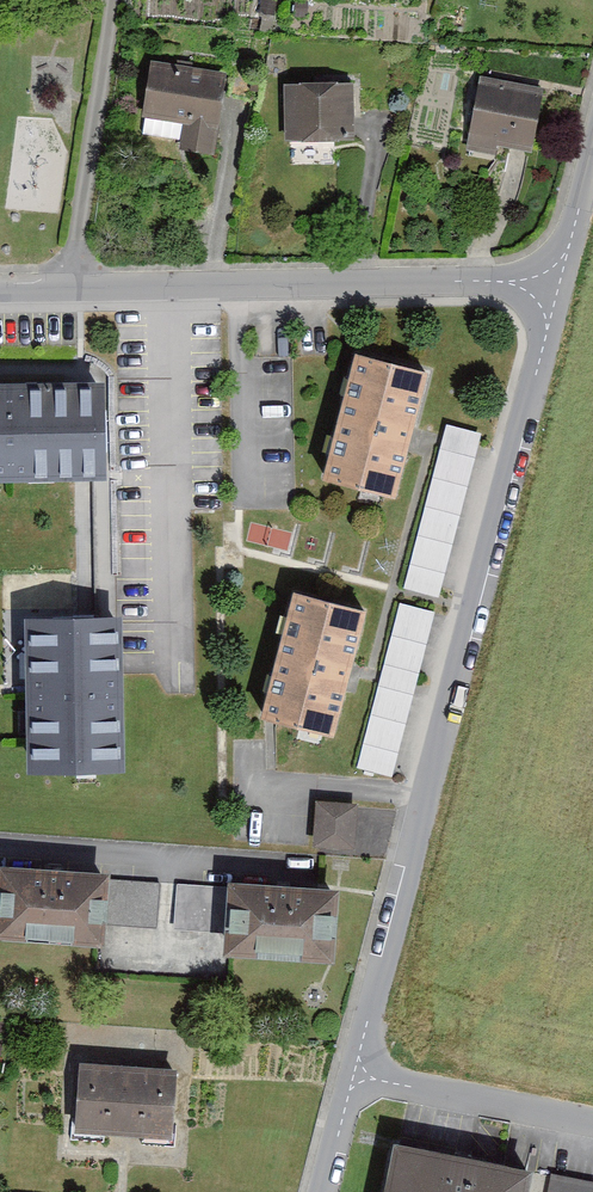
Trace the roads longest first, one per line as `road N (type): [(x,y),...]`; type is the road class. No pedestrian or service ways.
road 1 (residential): [(560,277),(358,1074)]
road 2 (residential): [(0,290),(560,277)]
road 3 (residential): [(0,854),(300,874)]
road 4 (residential): [(358,1074),(592,1122)]
road 5 (residential): [(592,160),(560,277)]
road 6 (residential): [(358,1074),(327,1191)]

